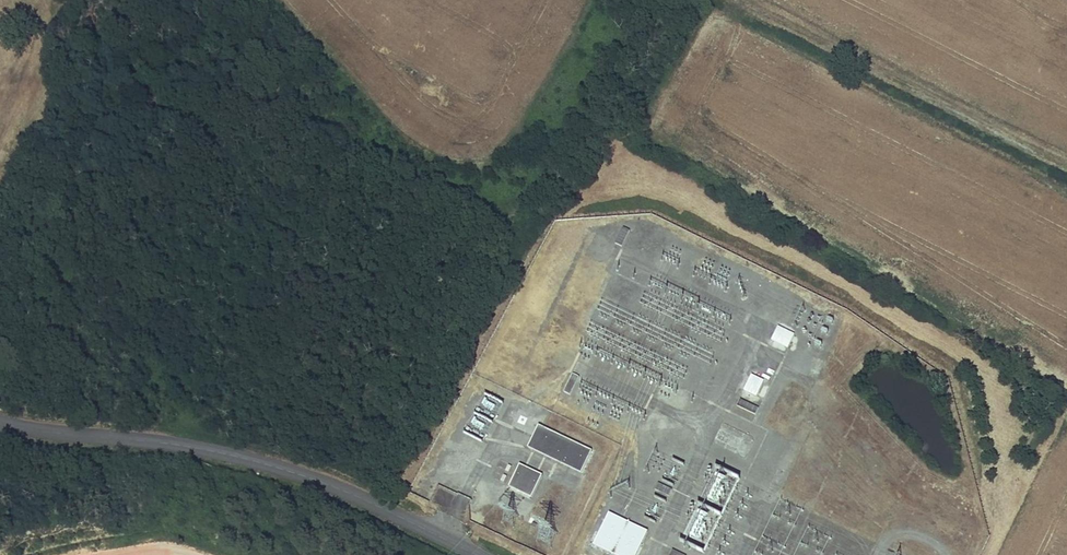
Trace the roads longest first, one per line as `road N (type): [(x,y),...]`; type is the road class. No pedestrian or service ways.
road 1 (tertiary): [(440,537),(332,483),(206,447),(0,423)]
road 2 (track): [(748,0),(1066,165)]

